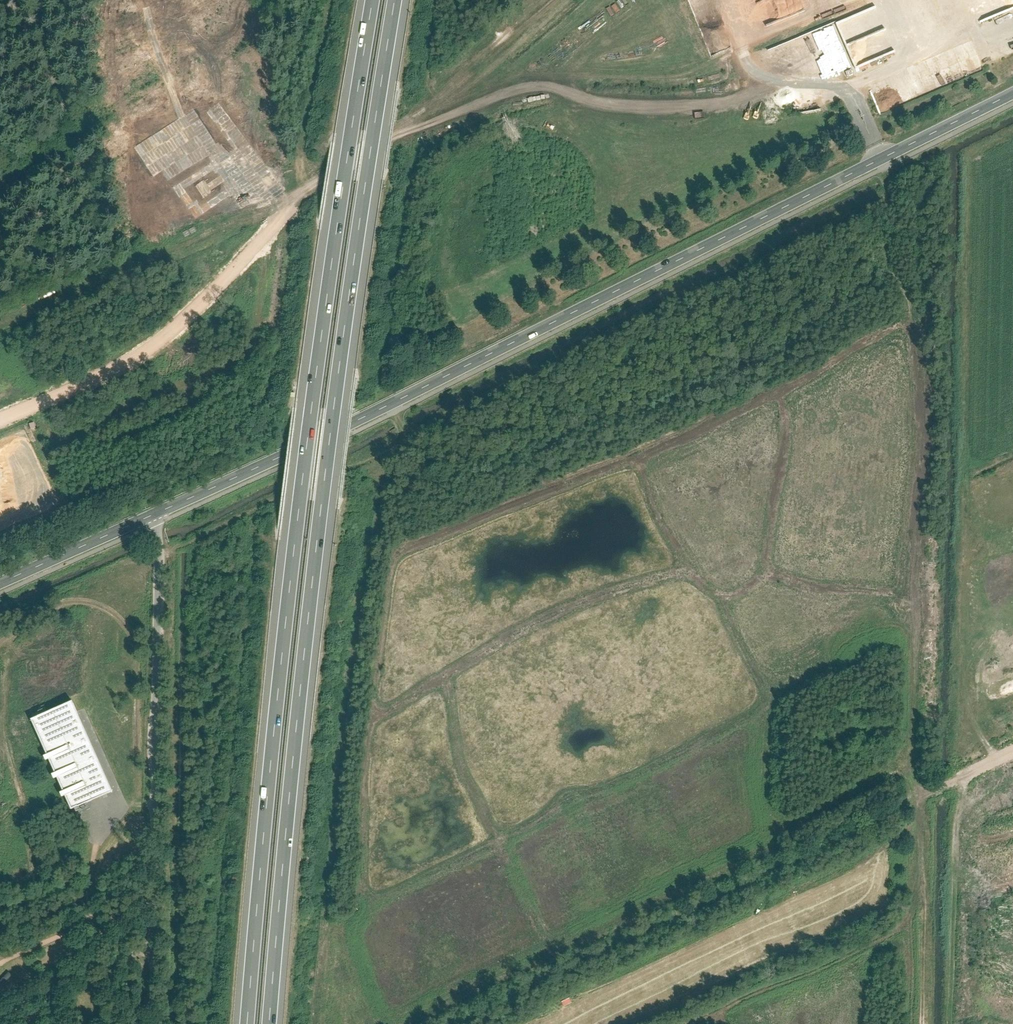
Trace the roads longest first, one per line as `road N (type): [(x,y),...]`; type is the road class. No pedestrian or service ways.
road 1 (motorway): [(373,0),(299,500),(248,1023)]
road 2 (motorway): [(270,1023),(323,496),(395,0)]
road 3 (tertiary): [(150,516),(1012,90)]
road 4 (track): [(769,83),(734,100),(636,110),(520,97),(402,142),(282,212),(153,351),(0,418)]
road 5 (track): [(921,1023),(928,385),(881,155)]
road 6 (track): [(443,1023),(1012,749)]
road 7 (residential): [(153,1023),(159,549)]
road 8 (track): [(6,655),(50,626),(85,585),(389,449),(405,433)]
road 9 (tertiary): [(0,583),(150,516)]

